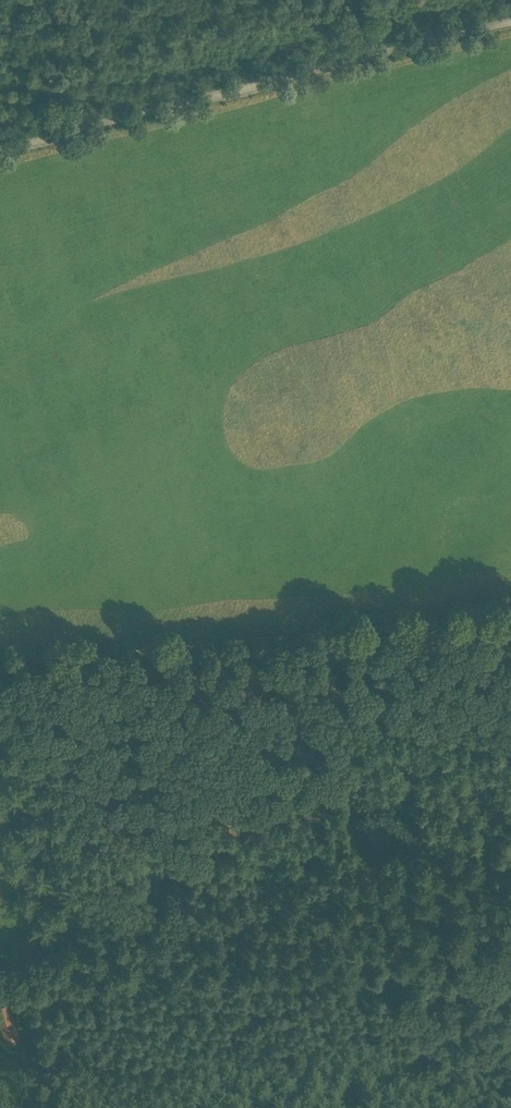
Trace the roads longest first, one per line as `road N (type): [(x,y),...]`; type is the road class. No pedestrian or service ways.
road 1 (unclassified): [(0,149),(510,21)]

